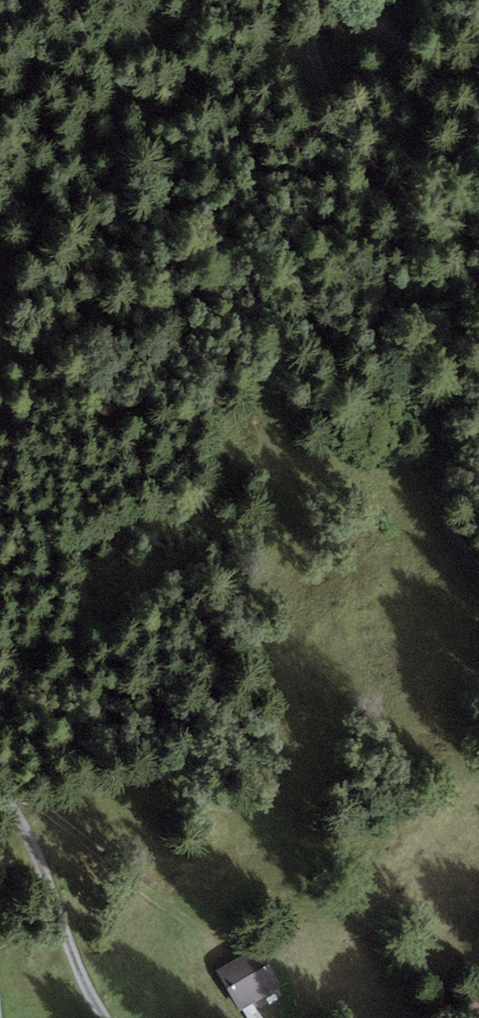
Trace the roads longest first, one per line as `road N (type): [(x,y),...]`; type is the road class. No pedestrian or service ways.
road 1 (track): [(301,0),(309,54),(427,255),(444,318),(443,477),(478,574)]
road 2 (track): [(0,779),(212,935)]
road 3 (track): [(0,789),(105,1017)]
road 4 (track): [(478,81),(375,28),(348,0)]

